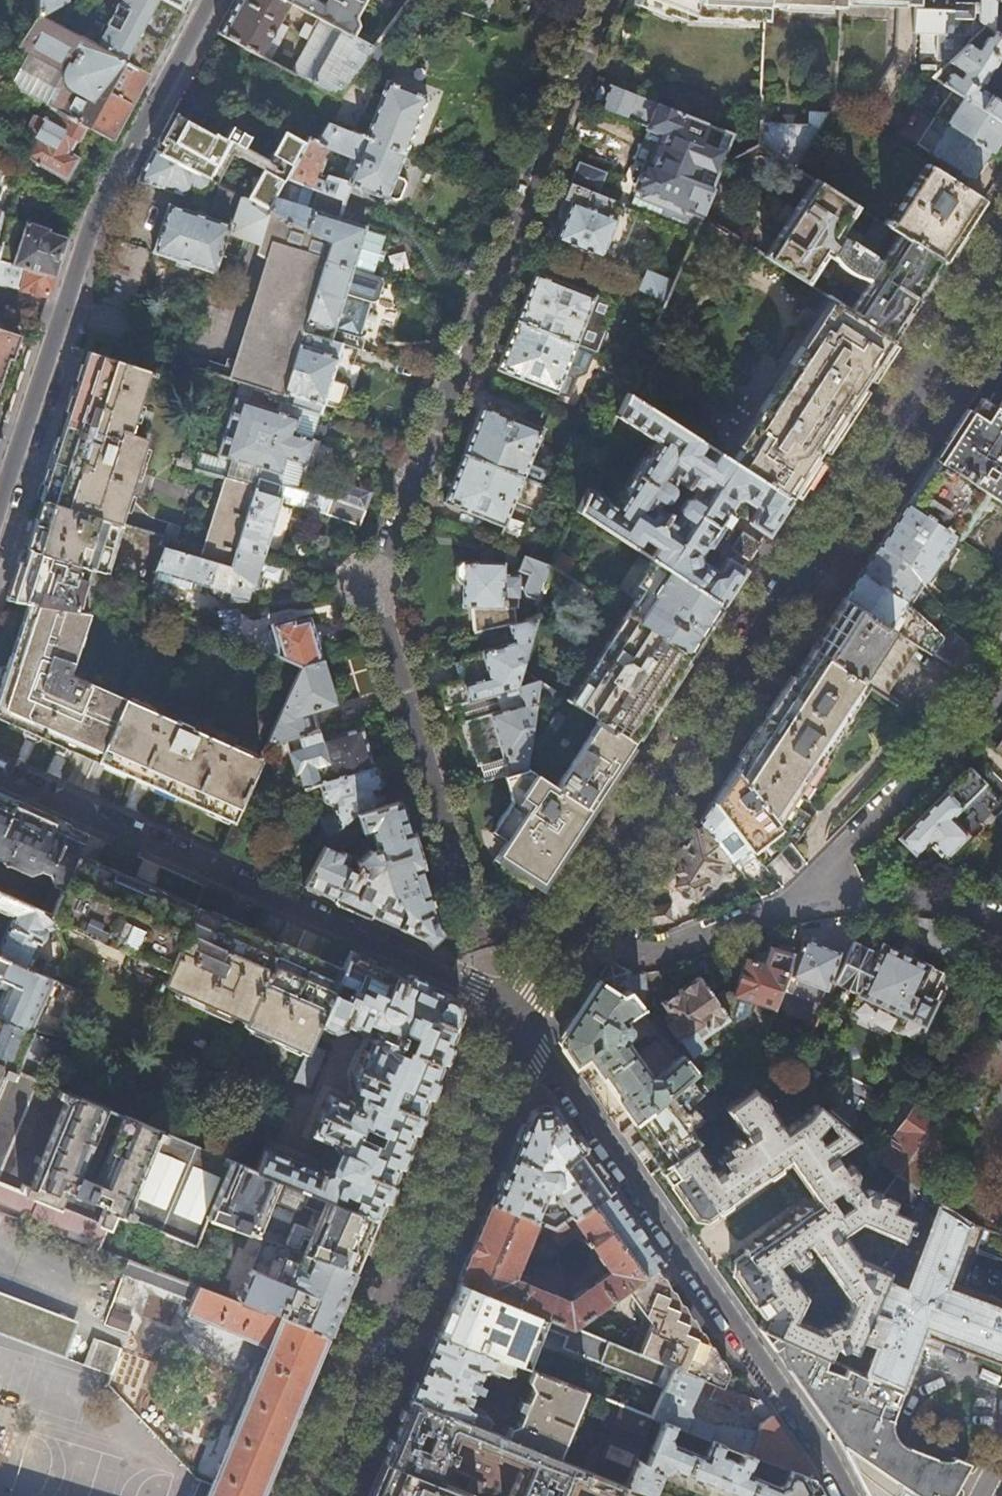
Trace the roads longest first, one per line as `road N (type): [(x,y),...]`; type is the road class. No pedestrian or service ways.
road 1 (residential): [(603,0),(370,587),(513,1007)]
road 2 (residential): [(1001,263),(571,919)]
road 3 (residential): [(513,1007),(0,777)]
road 4 (residential): [(0,512),(95,210),(210,0)]
road 5 (residential): [(513,1007),(317,1495)]
road 6 (residential): [(689,1257),(513,1007)]
road 7 (residential): [(786,907),(1001,691)]
road 8 (residential): [(850,1495),(794,1399),(689,1257)]
road 9 (residential): [(571,919),(617,947),(654,953),(786,907)]
road 10 (residential): [(786,907),(870,896),(959,904),(1001,920)]

